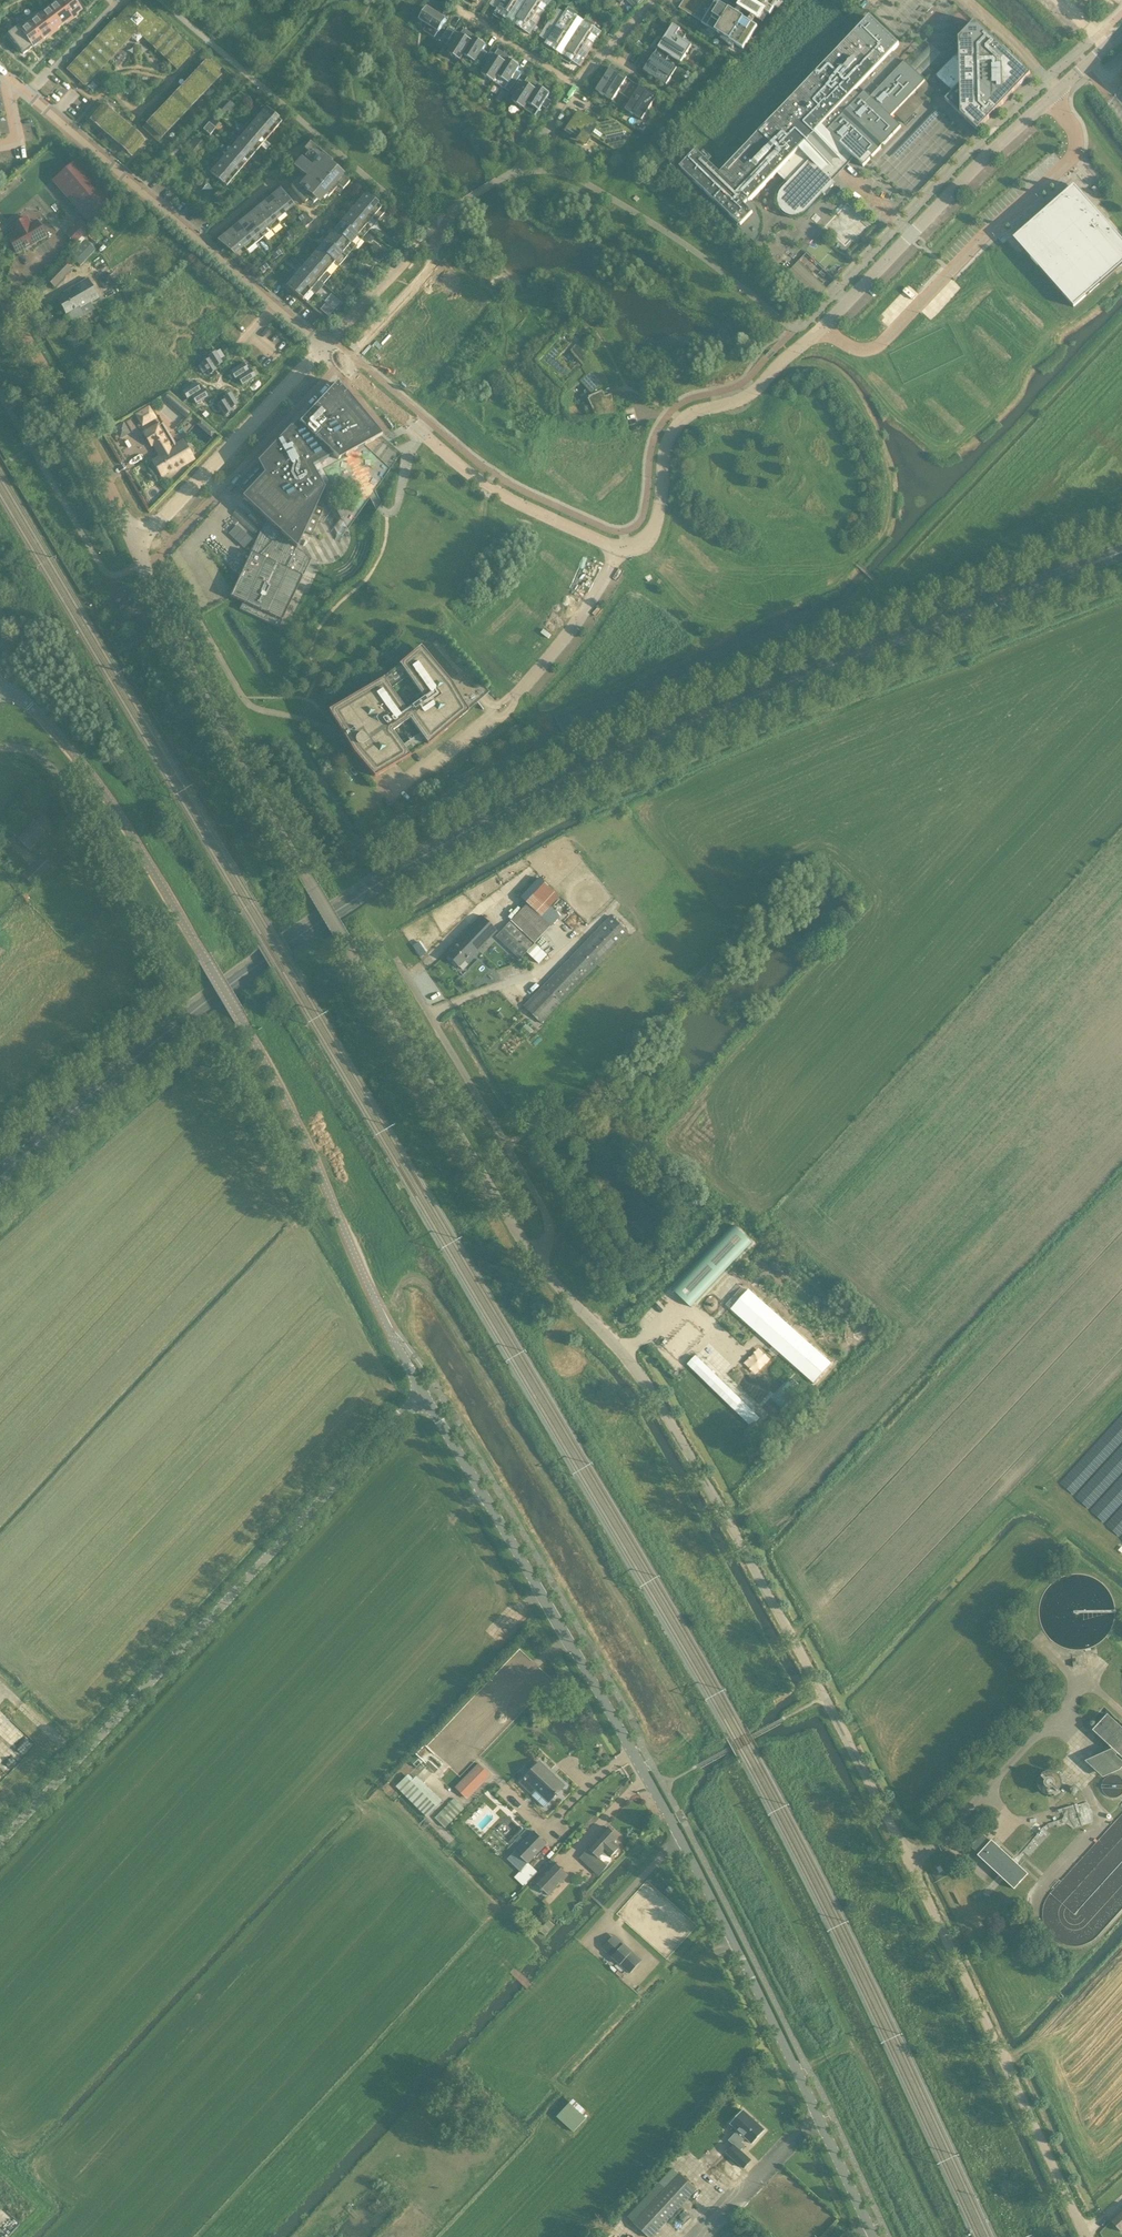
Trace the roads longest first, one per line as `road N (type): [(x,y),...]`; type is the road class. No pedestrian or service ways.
road 1 (unclassified): [(1084,2236),(826,1696),(630,1365),(536,1264),(304,883),(179,643)]
road 2 (primary): [(0,1177),(196,1006),(358,890),(497,807),(642,735),(1121,552)]
road 3 (unclassified): [(873,2236),(657,1791),(426,1401)]
road 4 (unclassified): [(426,1401),(243,1024),(120,816),(29,706)]
road 5 (unclassified): [(0,1841),(405,1413),(426,1401)]
road 6 (residential): [(822,326),(855,349),(881,347),(984,236),(1070,161),(1075,131),(1051,99)]
road 7 (residential): [(621,548),(487,488),(323,348)]
road 8 (residential): [(621,548),(652,532),(673,428),(697,410),(742,401),(822,326)]
road 9 (residential): [(822,326),(1051,99)]
road 10 (residential): [(130,539),(88,445),(0,293)]
road 11 (residential): [(323,348),(155,527),(130,539)]
road 12 (residential): [(204,245),(0,70)]
road 13 (residential): [(519,693),(595,596),(621,548)]
road 14 (residential): [(576,86),(458,11)]
road 15 (residential): [(969,0),(1060,90)]
road 16 (track): [(682,419),(626,388),(599,331)]
road 17 (residential): [(408,258),(323,348)]

